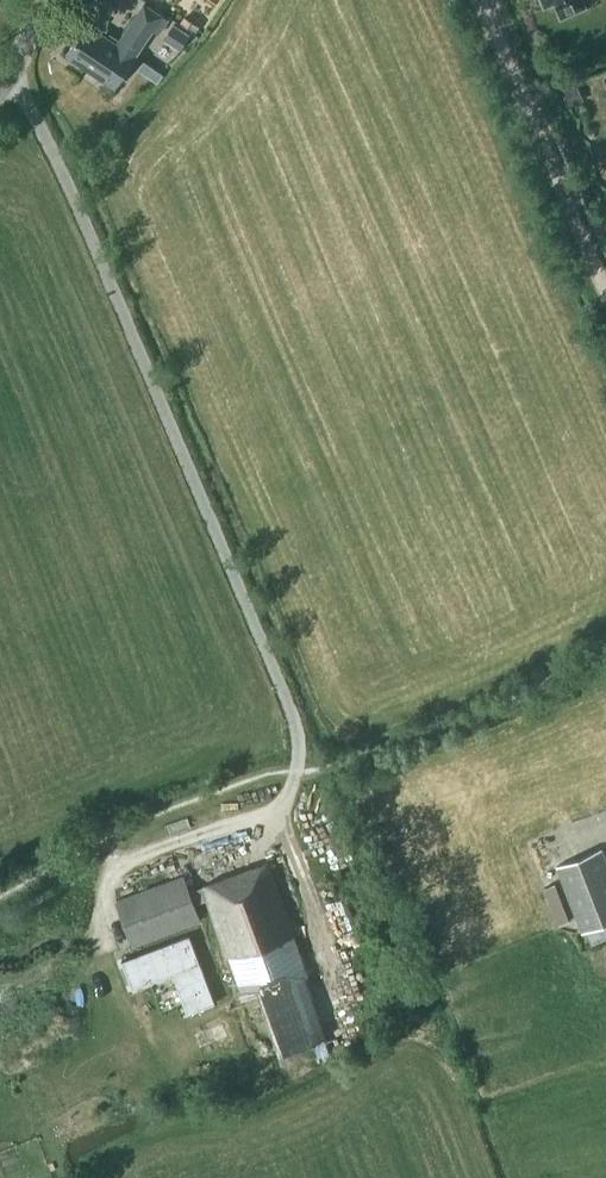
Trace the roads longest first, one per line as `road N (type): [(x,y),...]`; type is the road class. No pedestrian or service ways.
road 1 (track): [(605,286),(521,96)]

